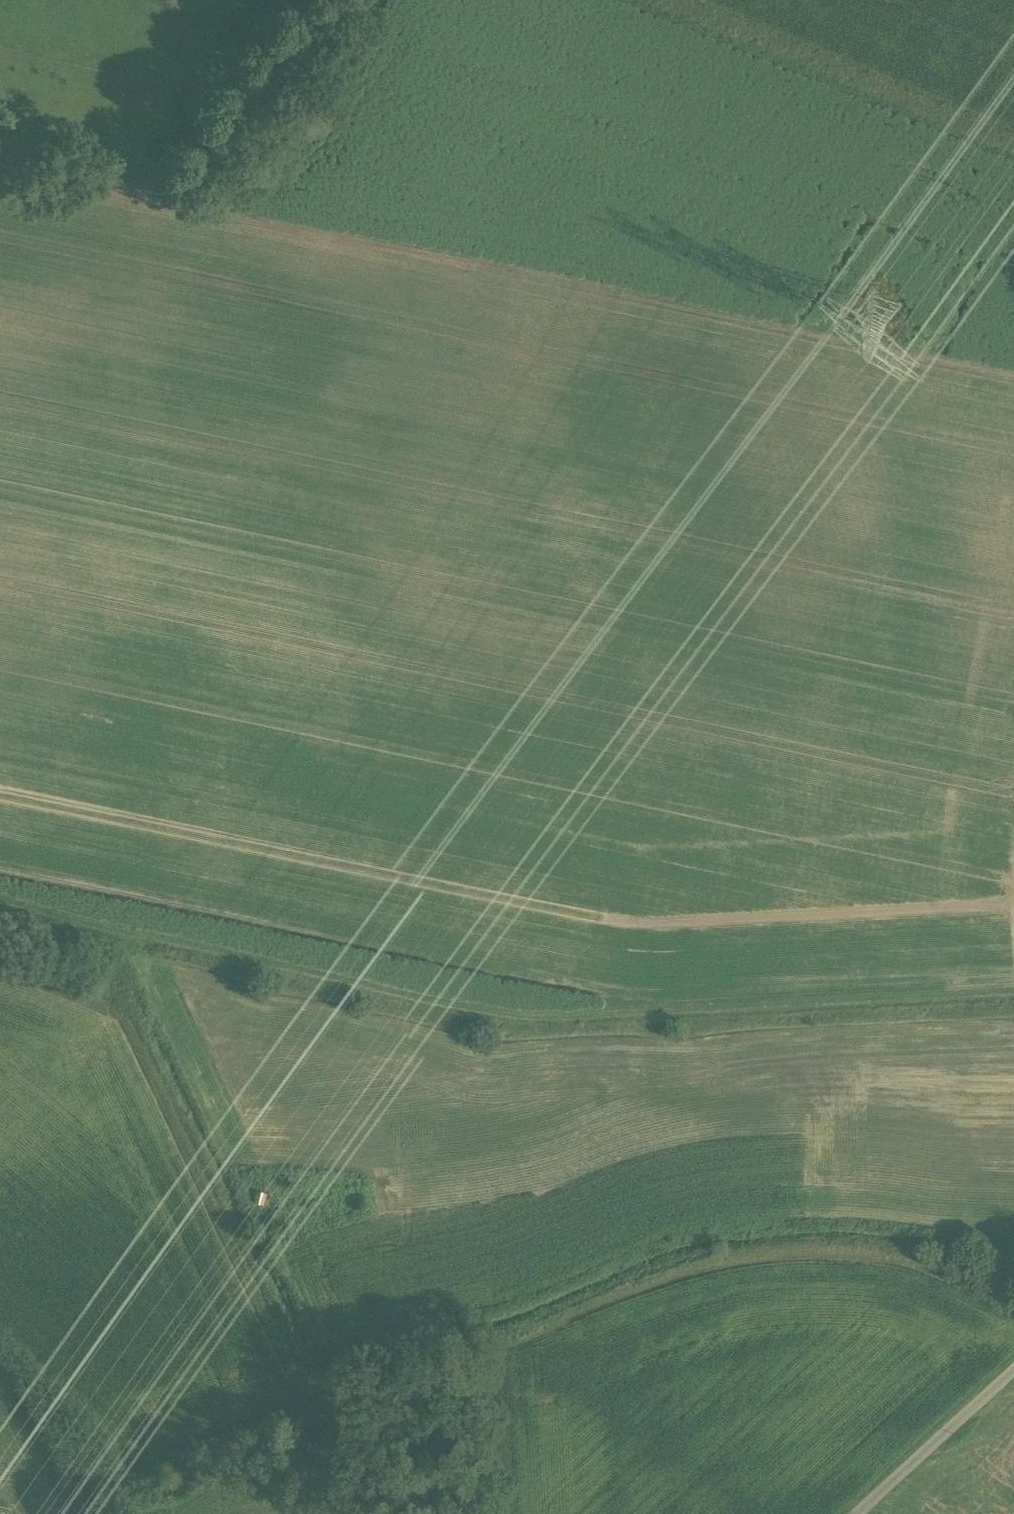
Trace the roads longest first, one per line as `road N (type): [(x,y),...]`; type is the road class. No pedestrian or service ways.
road 1 (track): [(1013,996),(496,1015),(0,894)]
road 2 (unclassified): [(854,1513),(1013,1367)]

